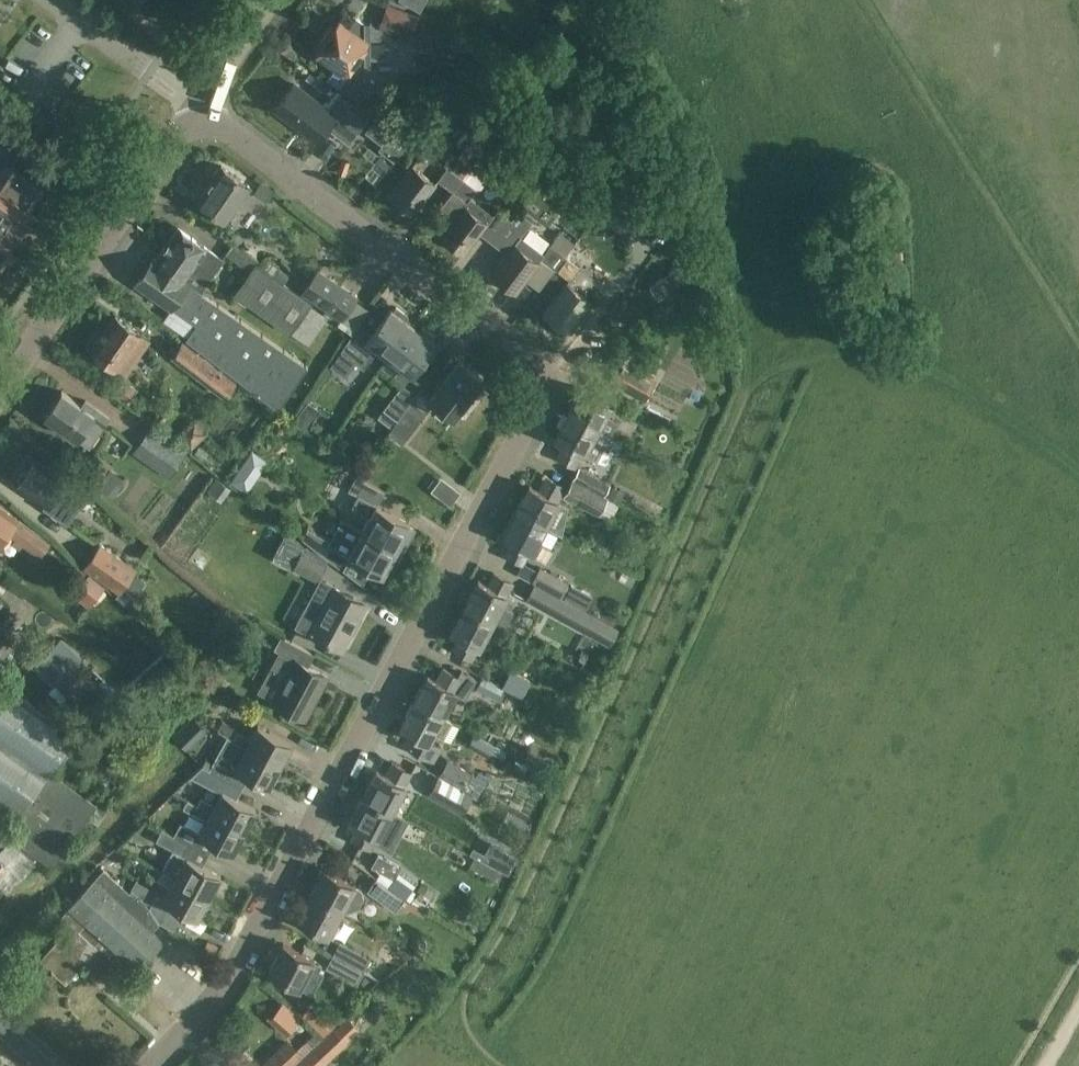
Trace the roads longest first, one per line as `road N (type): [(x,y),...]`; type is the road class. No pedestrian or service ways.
road 1 (residential): [(159,1065),(216,1001),(275,909),(548,376),(201,110)]
road 2 (unclassified): [(0,398),(201,110)]
road 3 (unclassified): [(201,110),(277,0)]
road 4 (residential): [(152,72),(51,0)]

